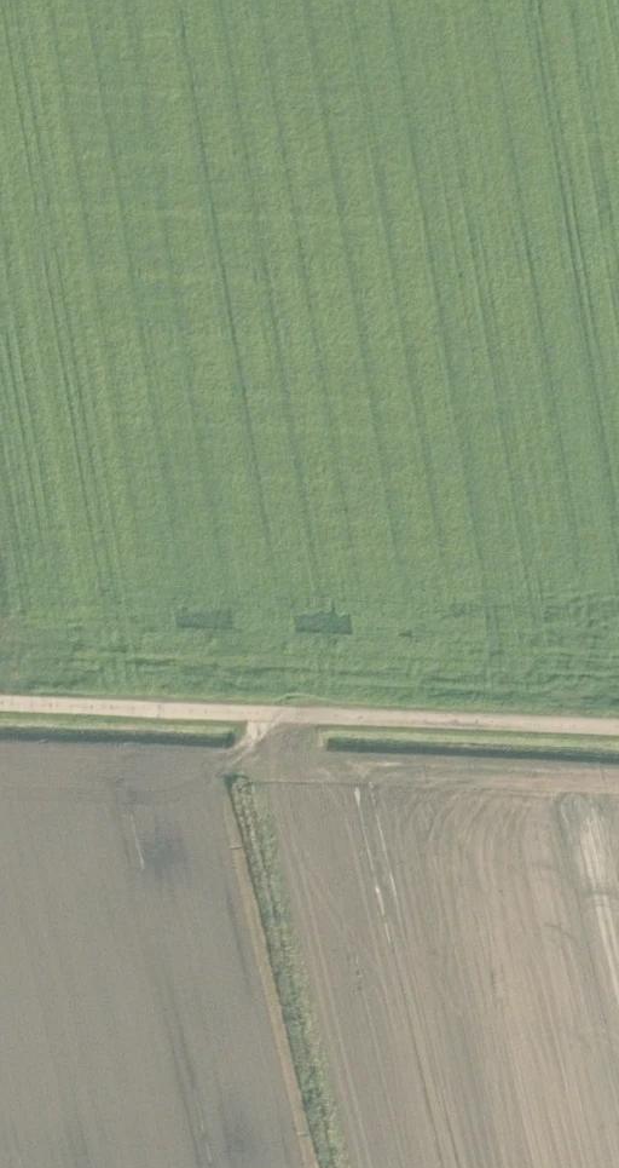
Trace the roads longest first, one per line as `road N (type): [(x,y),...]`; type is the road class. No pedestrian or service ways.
road 1 (track): [(0,704),(618,728)]

